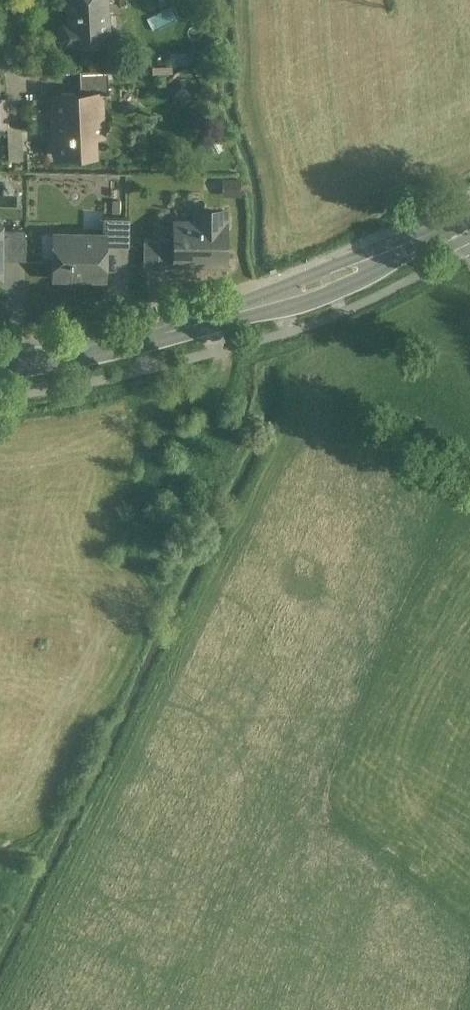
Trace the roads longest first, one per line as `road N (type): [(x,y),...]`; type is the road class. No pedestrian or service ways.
road 1 (tertiary): [(0,366),(112,347),(325,281),(462,219)]

